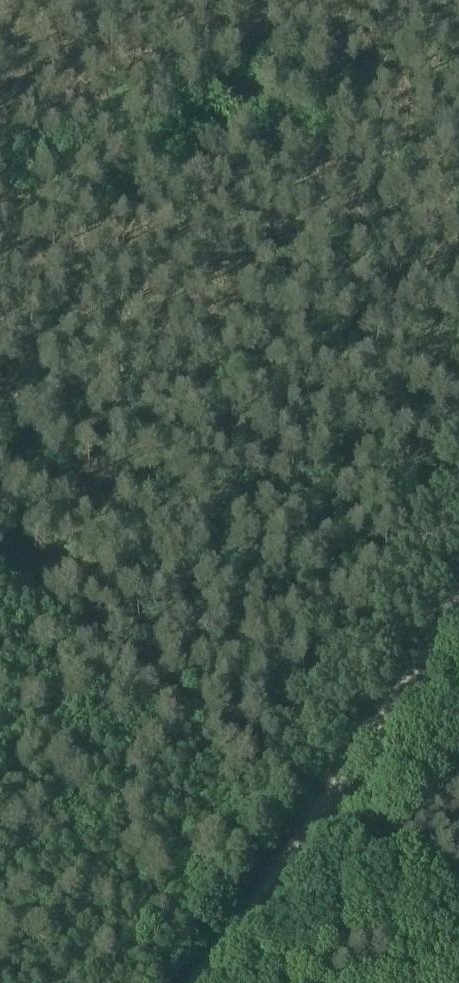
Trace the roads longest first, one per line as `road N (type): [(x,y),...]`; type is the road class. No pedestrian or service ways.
road 1 (track): [(458,915),(353,836),(311,831),(314,791),(0,571)]
road 2 (track): [(196,982),(458,600)]

